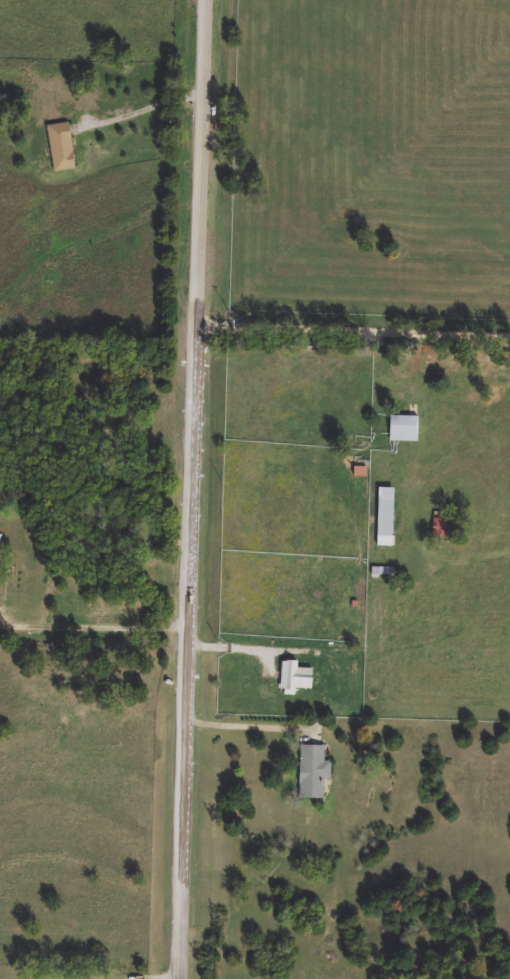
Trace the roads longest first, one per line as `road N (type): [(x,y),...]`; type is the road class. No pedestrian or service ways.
road 1 (tertiary): [(185,978),(215,0)]
road 2 (residential): [(205,320),(509,328)]
road 3 (residential): [(193,707),(234,719),(319,722)]

